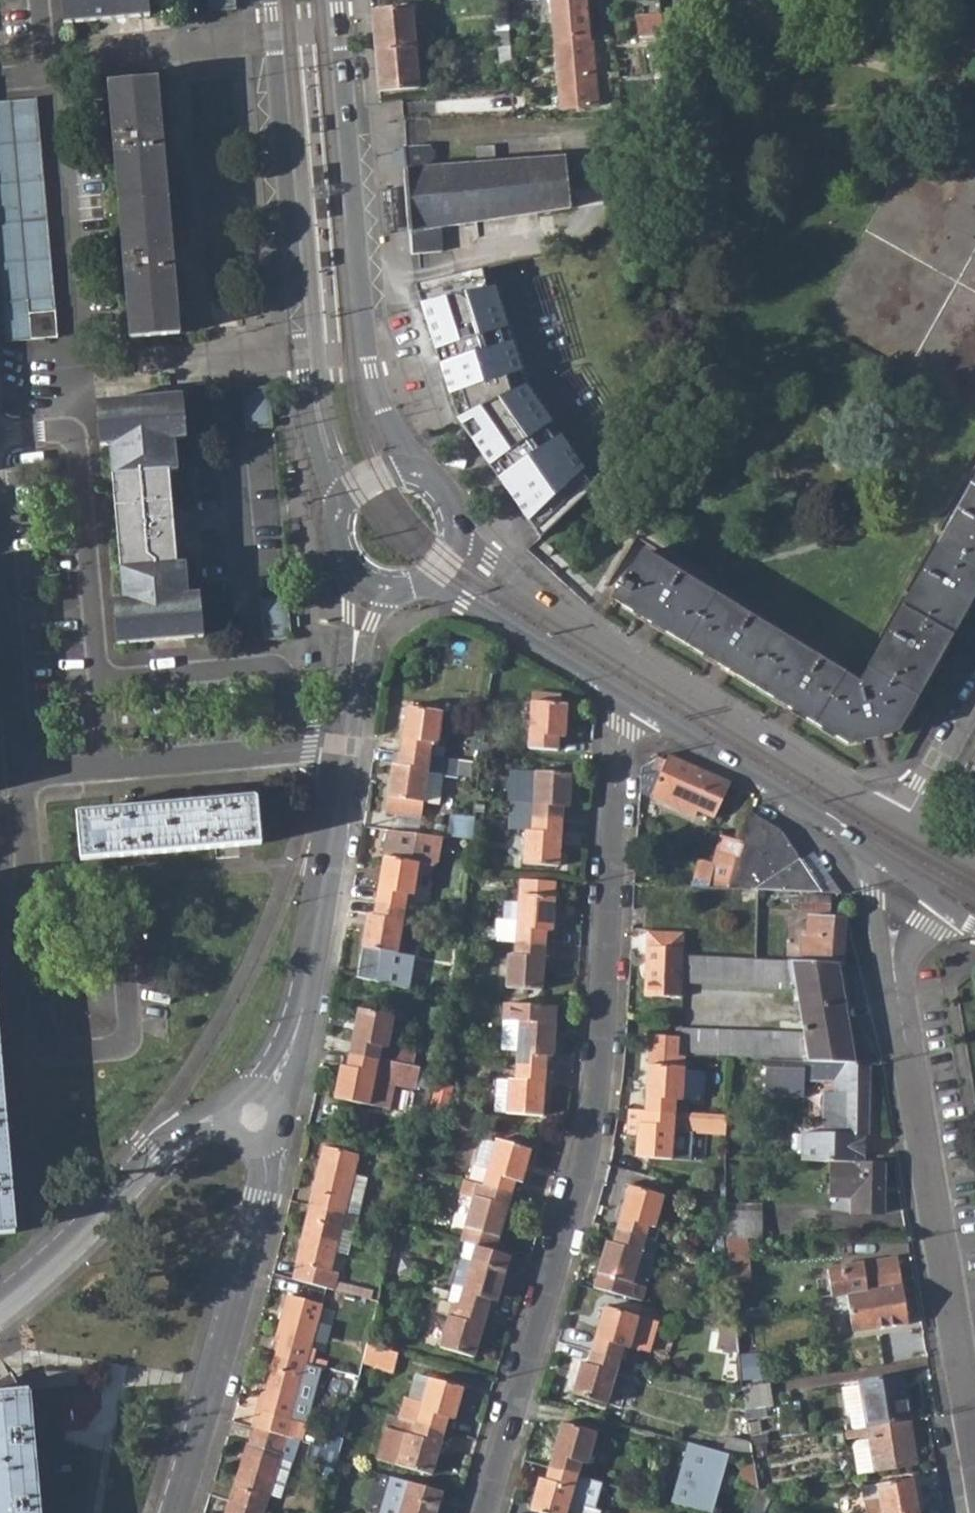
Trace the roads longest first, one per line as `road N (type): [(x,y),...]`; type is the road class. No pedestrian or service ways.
road 1 (residential): [(483,1512),(591,1153),(620,747),(640,702)]
road 2 (residential): [(0,537),(21,773),(344,745)]
road 3 (tertiary): [(904,820),(542,598),(476,543),(456,512)]
road 4 (tertiary): [(269,0),(305,408),(341,508)]
road 5 (tertiary): [(416,471),(379,400),(366,343),(336,0)]
road 6 (residential): [(897,983),(974,1441)]
road 7 (residential): [(254,1114),(266,1192),(246,1290),(174,1512)]
road 8 (tertiary): [(344,745),(305,994),(278,1081),(254,1114)]
road 9 (tertiary): [(254,1114),(224,1109),(175,1135),(70,1245),(0,1301)]
road 10 (tertiary): [(640,702),(858,837)]
road 11 (tertiary): [(467,595),(640,702)]
road 12 (tertiary): [(372,583),(344,745)]
road 13 (residential): [(858,837),(897,983)]
road 14 (residential): [(904,820),(974,701)]

